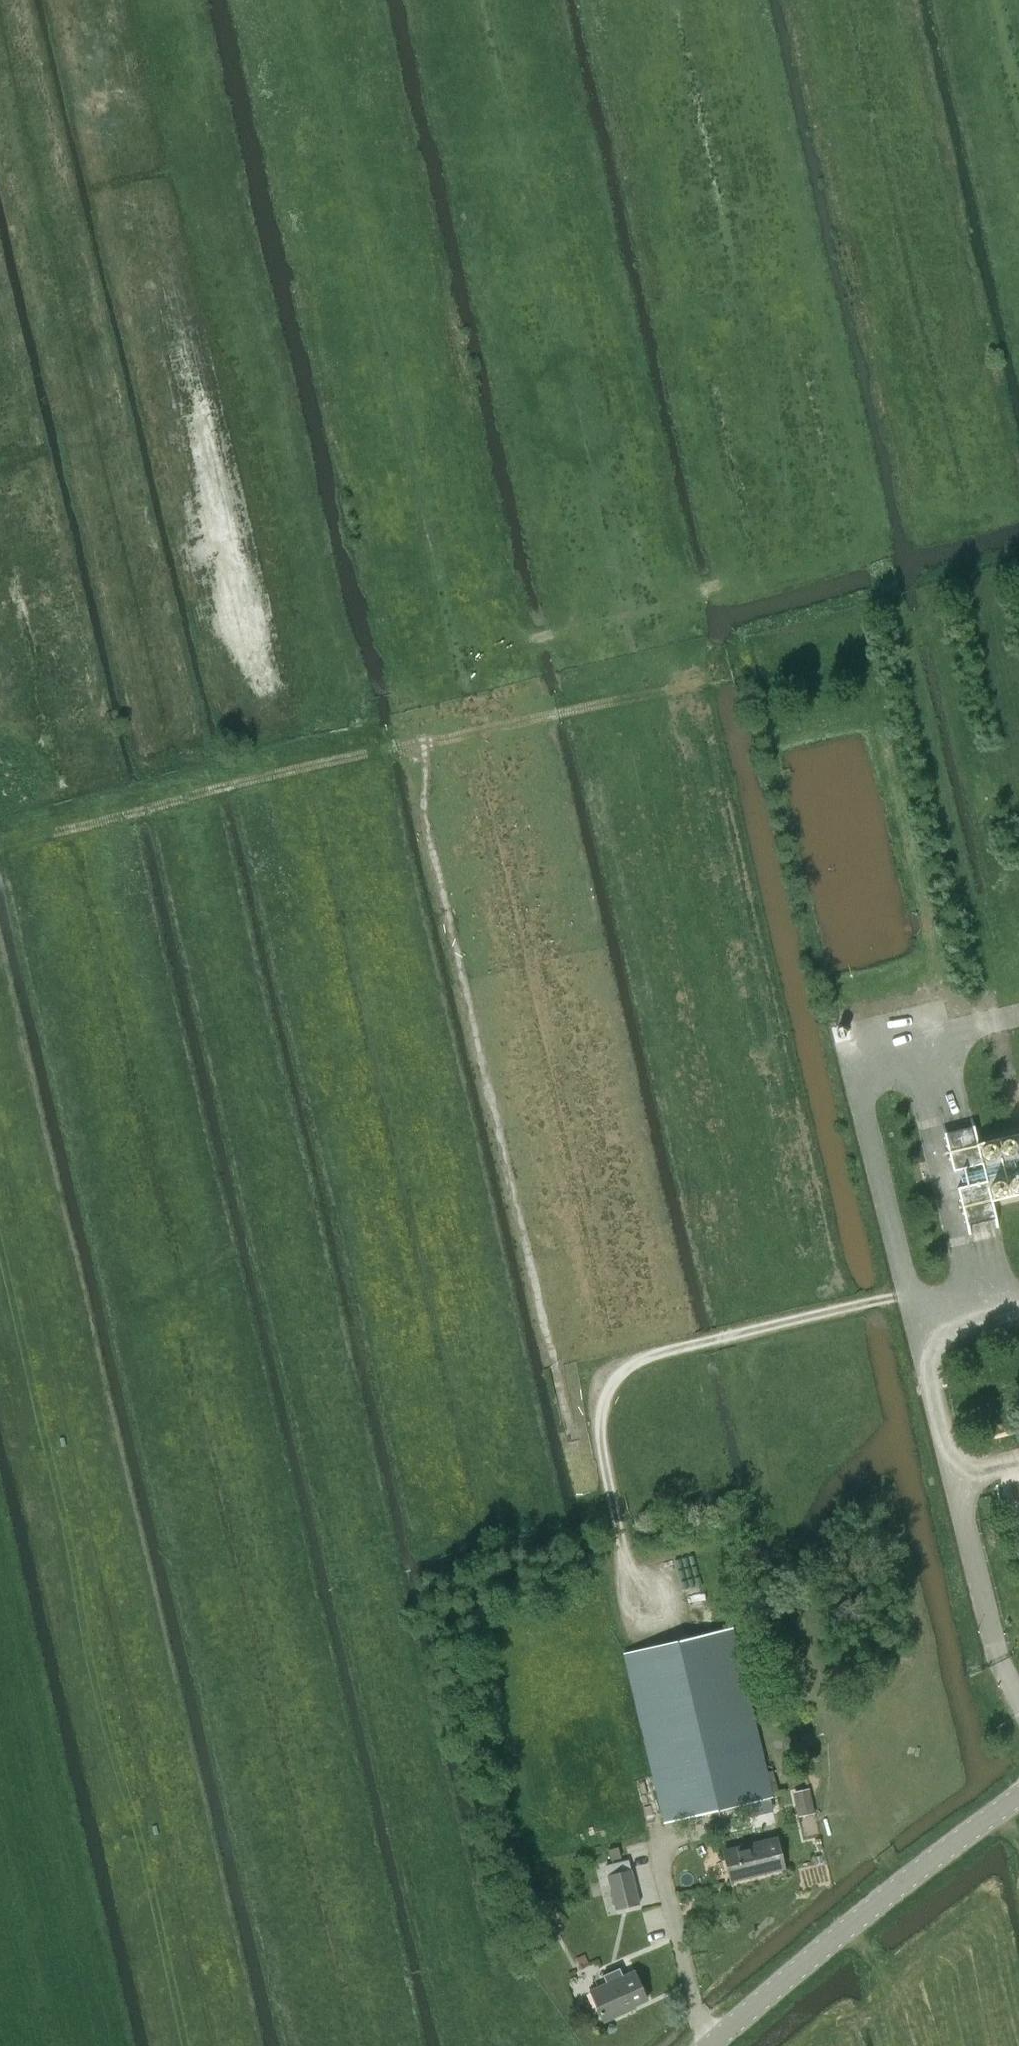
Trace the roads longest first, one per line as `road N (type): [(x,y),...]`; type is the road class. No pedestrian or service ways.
road 1 (unclassified): [(710,2045),(865,1915),(1018,1800)]

